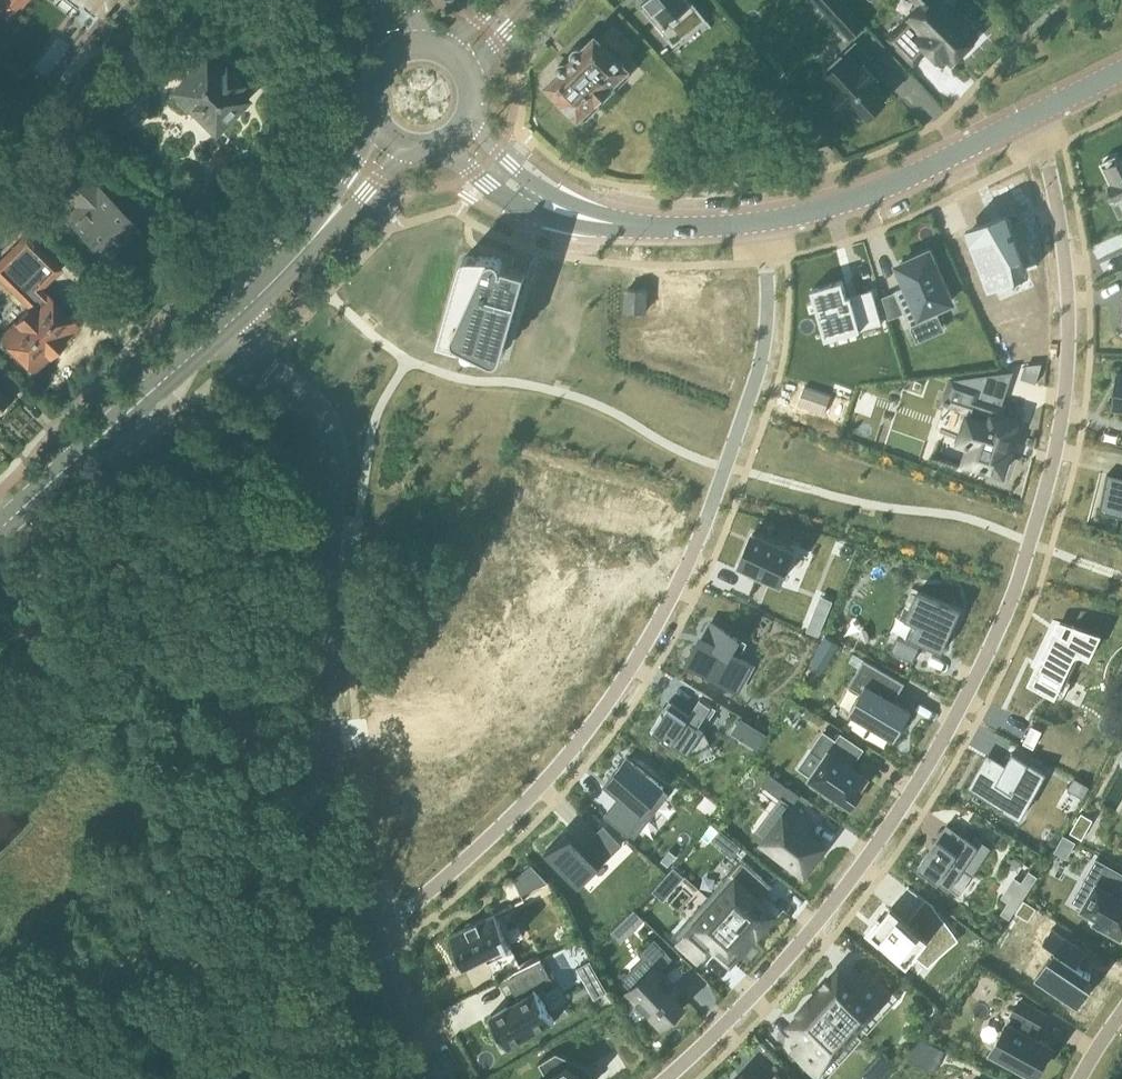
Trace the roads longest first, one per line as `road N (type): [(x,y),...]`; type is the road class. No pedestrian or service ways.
road 1 (residential): [(1031,120),(1058,227),(1064,342),(1055,474),(1021,578),(922,774),(852,880),(778,971),(668,1078)]
road 2 (residential): [(761,219),(767,328),(716,493),(668,610),(581,739),(537,787),(473,856),(373,926)]
road 3 (unclassified): [(373,926),(344,830),(326,728),(324,589),(337,460),(327,418),(227,324)]
road 4 (tertiary): [(11,538),(227,324)]
road 5 (tertiary): [(761,219),(808,213),(907,181),(1031,120)]
road 6 (tertiary): [(443,146),(538,217),(580,230),(652,225)]
road 7 (tertiary): [(652,225),(523,177),(483,136),(472,113)]
road 8 (unclassified): [(446,1078),(373,926)]
road 9 (tertiary): [(373,121),(314,236)]
road 10 (tertiary): [(314,236),(406,149)]
road 11 (tertiary): [(227,324),(314,236)]

